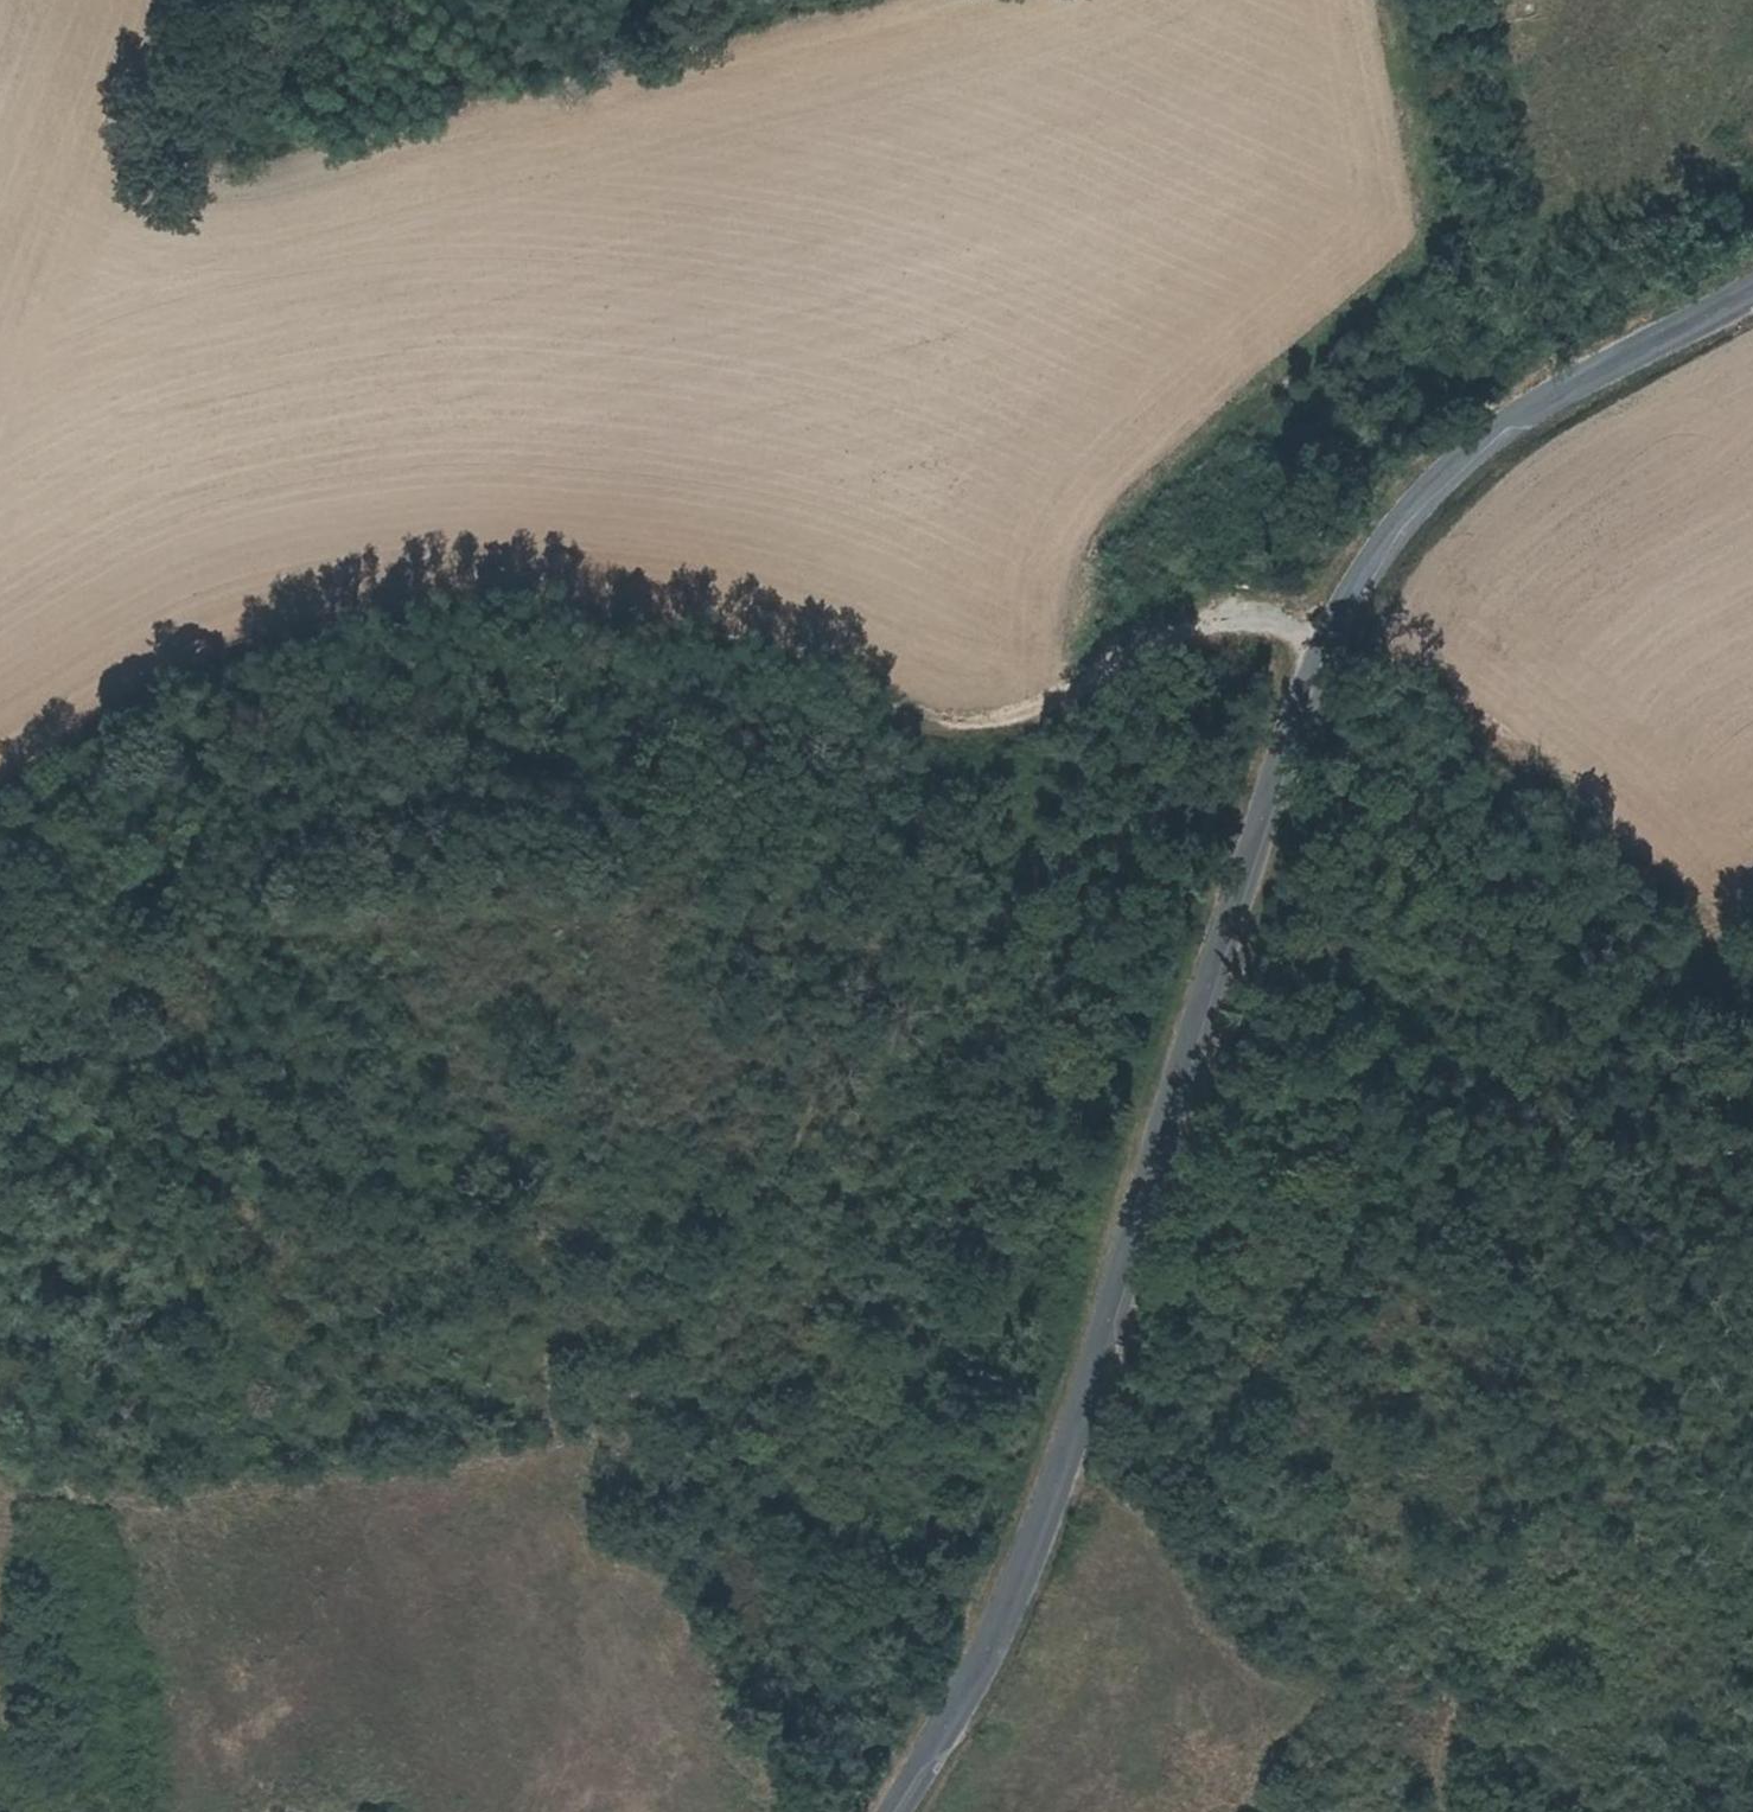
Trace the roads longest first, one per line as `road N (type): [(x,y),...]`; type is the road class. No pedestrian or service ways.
road 1 (tertiary): [(889,1811),(991,1661),(1083,1414),(1321,642),(1422,495),(1510,415),(1752,281)]
road 2 (track): [(1321,642),(1207,627),(1014,716),(952,720),(922,715),(808,657),(715,634),(602,615),(429,610),(297,627),(208,655),(0,779)]

